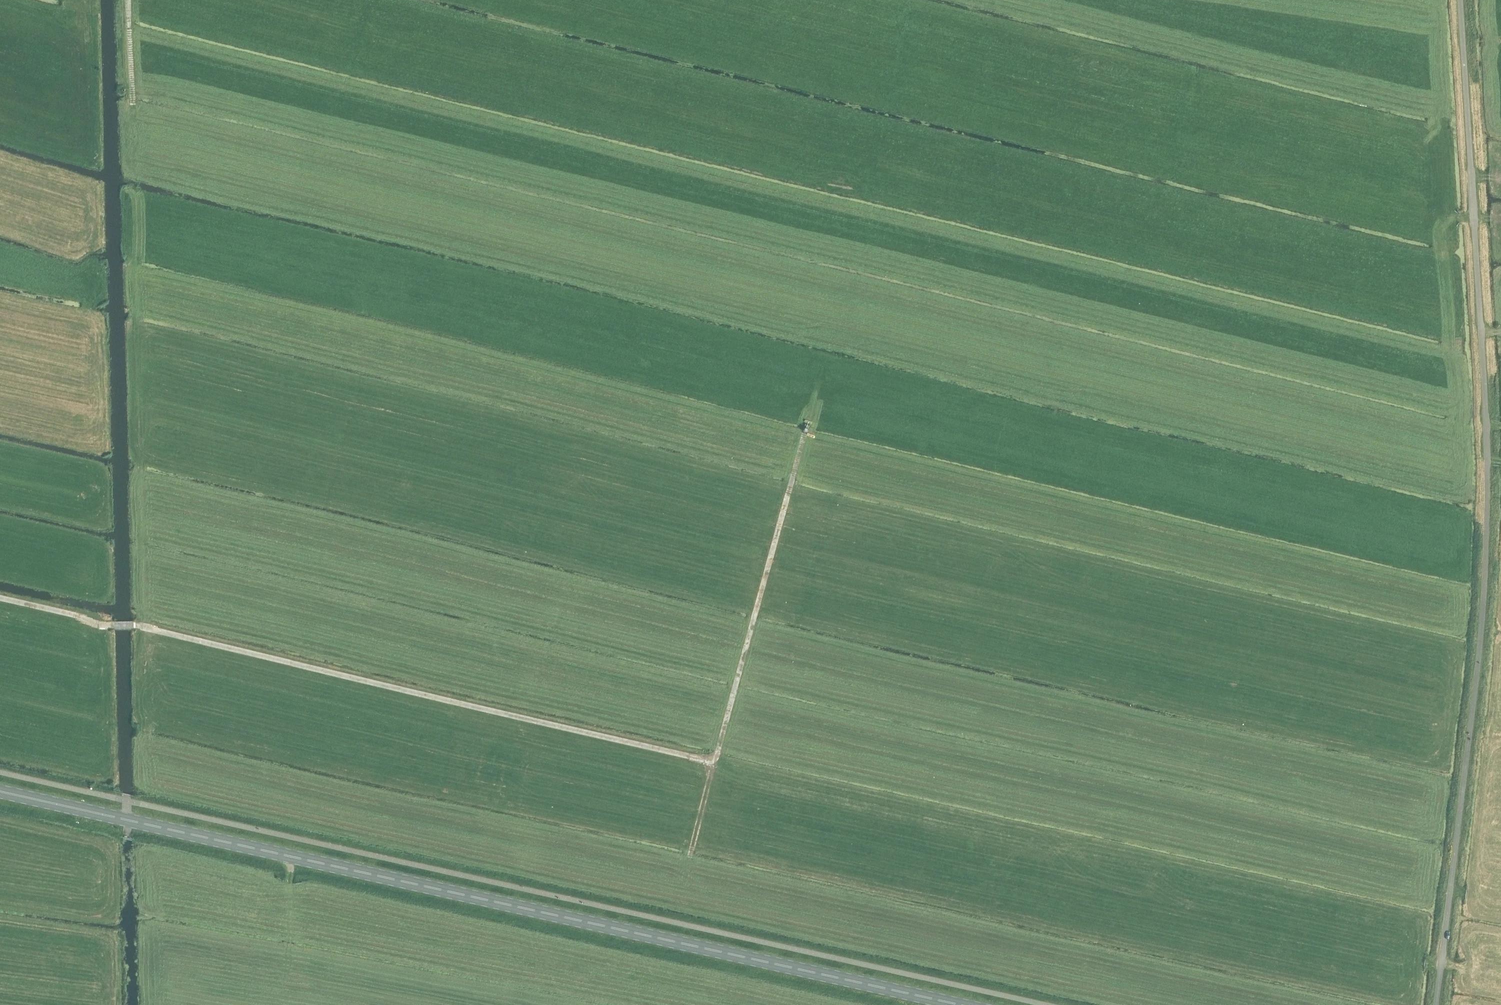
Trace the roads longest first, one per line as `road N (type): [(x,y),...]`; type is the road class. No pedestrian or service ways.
road 1 (unclassified): [(1435,1004),(1483,615),(1486,536),(1459,0)]
road 2 (secondary): [(961,1004),(0,790)]
road 3 (track): [(715,760),(137,625)]
road 4 (track): [(149,231),(129,254),(144,647)]
road 5 (track): [(808,421),(715,760)]
road 6 (track): [(265,1004),(288,968),(289,855)]
road 7 (track): [(150,150),(133,106),(128,0)]
road 8 (track): [(0,598),(137,625)]

